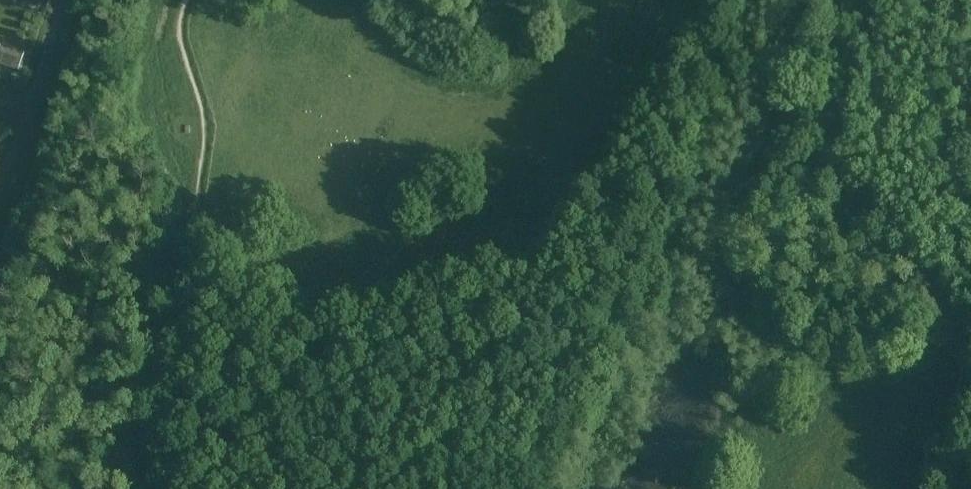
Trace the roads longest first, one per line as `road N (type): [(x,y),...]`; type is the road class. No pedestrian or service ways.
road 1 (track): [(929,488),(964,370),(962,335),(825,157),(871,0)]
road 2 (track): [(153,488),(153,448),(203,137),(180,35),(186,0)]

